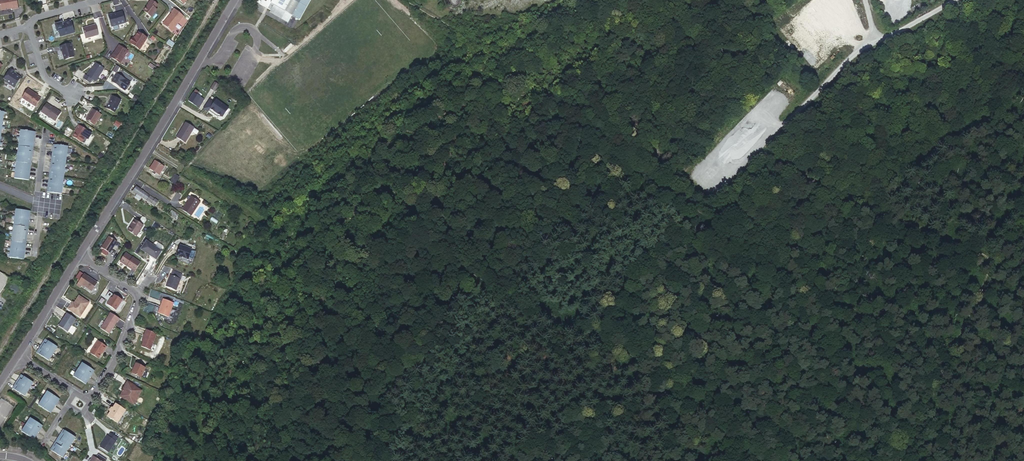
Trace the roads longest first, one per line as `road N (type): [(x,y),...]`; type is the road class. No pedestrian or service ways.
road 1 (residential): [(77,256),(235,0)]
road 2 (track): [(890,460),(992,261)]

